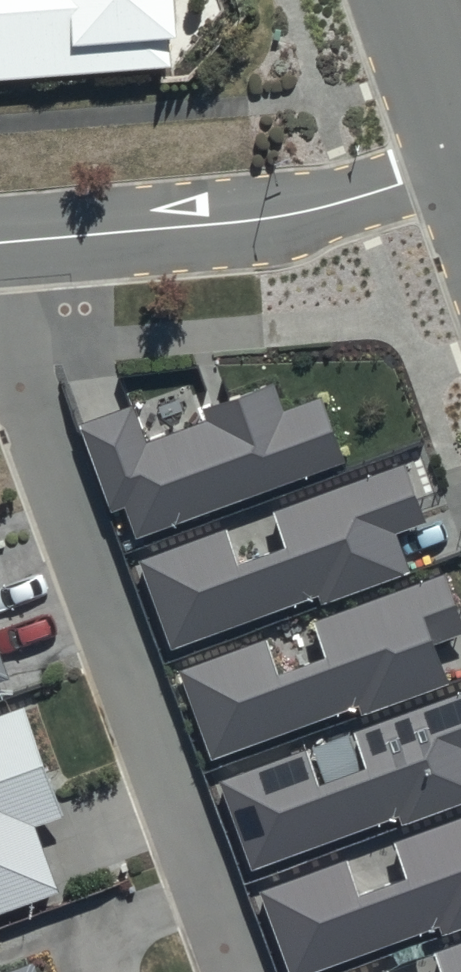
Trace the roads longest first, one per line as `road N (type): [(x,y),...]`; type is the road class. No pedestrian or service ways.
road 1 (residential): [(460,165),(318,209),(0,242)]
road 2 (tertiary): [(460,147),(408,0)]

